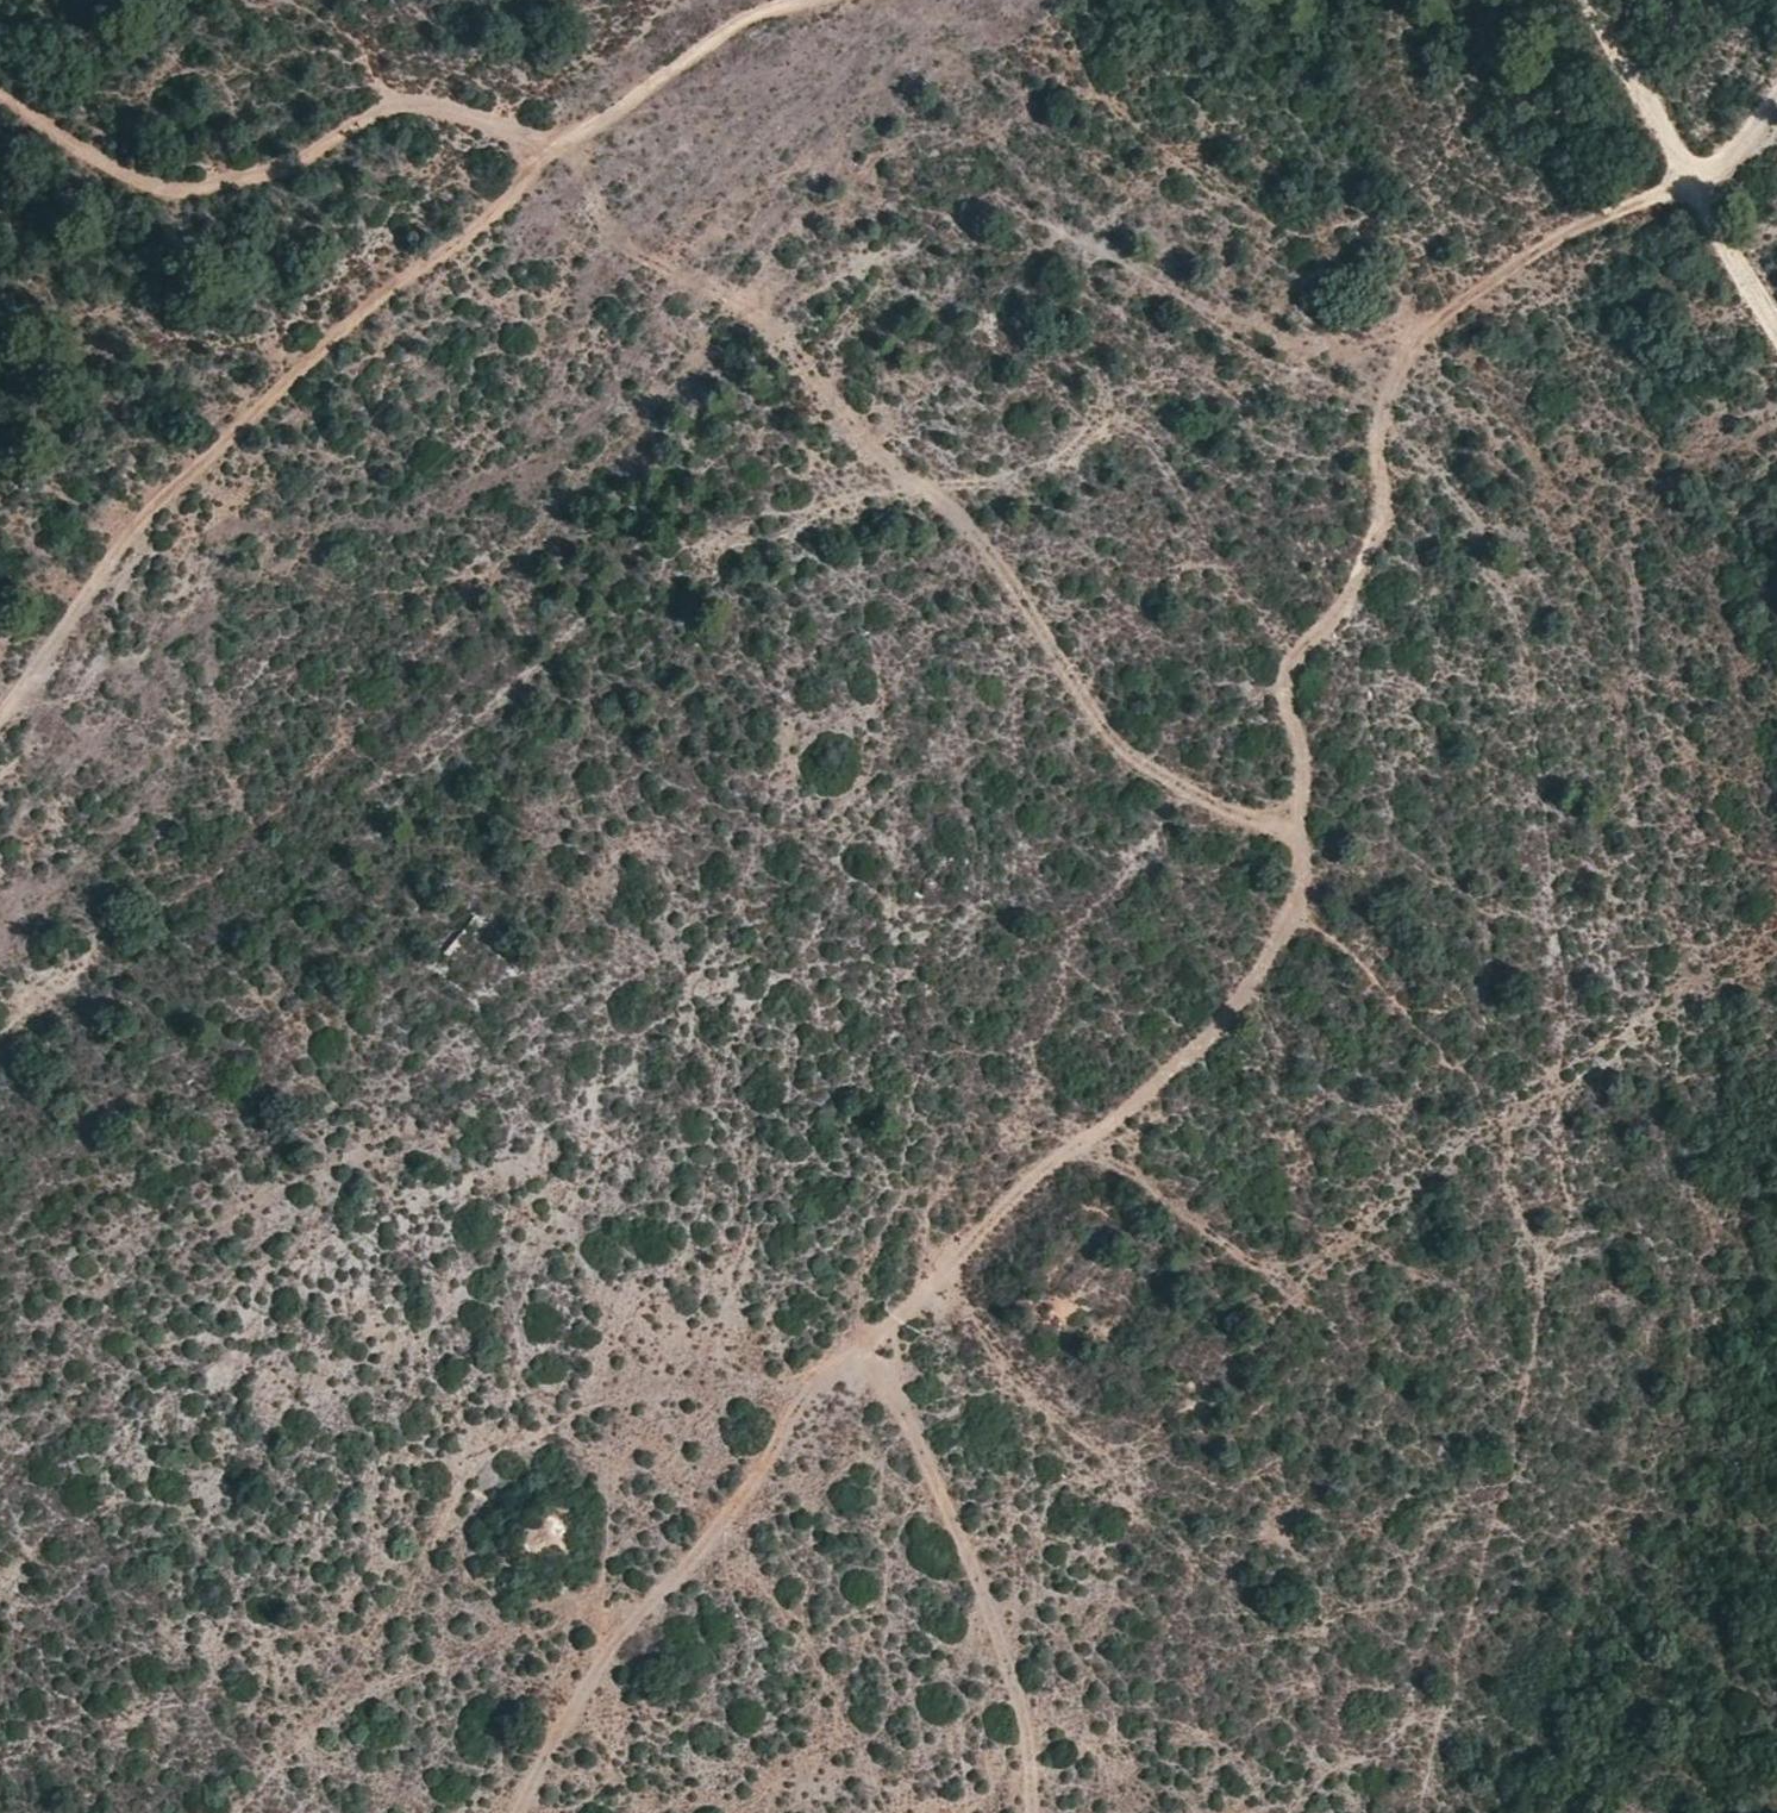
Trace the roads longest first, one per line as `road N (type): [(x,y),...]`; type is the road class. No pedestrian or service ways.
road 1 (track): [(0,714),(144,513),(375,299),(467,233),(549,151),(730,26),(803,0)]
road 2 (track): [(1581,0),(1776,353)]
road 3 (track): [(1776,109),(1762,139),(1681,182)]

